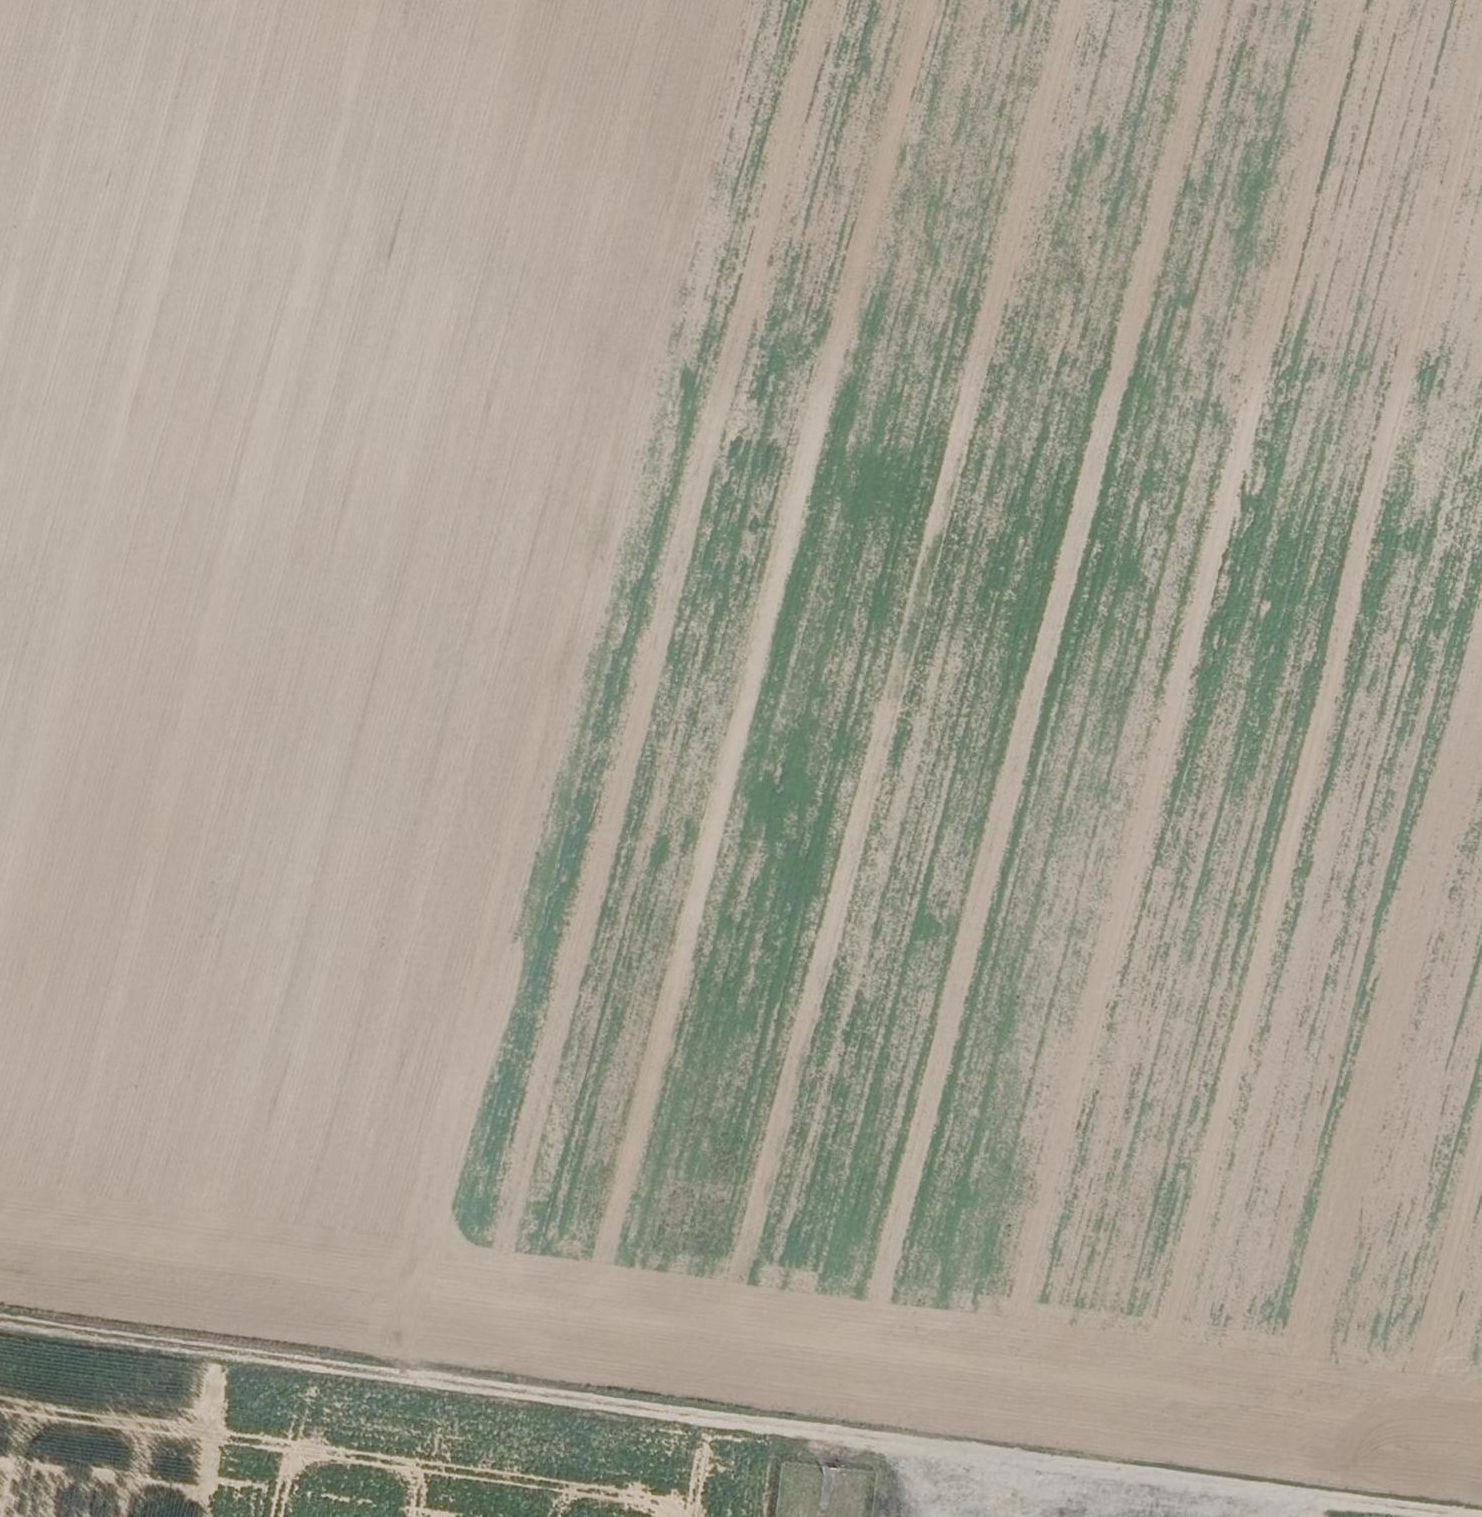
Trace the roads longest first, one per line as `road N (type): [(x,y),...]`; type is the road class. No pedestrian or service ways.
road 1 (track): [(1381,1516),(563,1411),(0,1322)]

